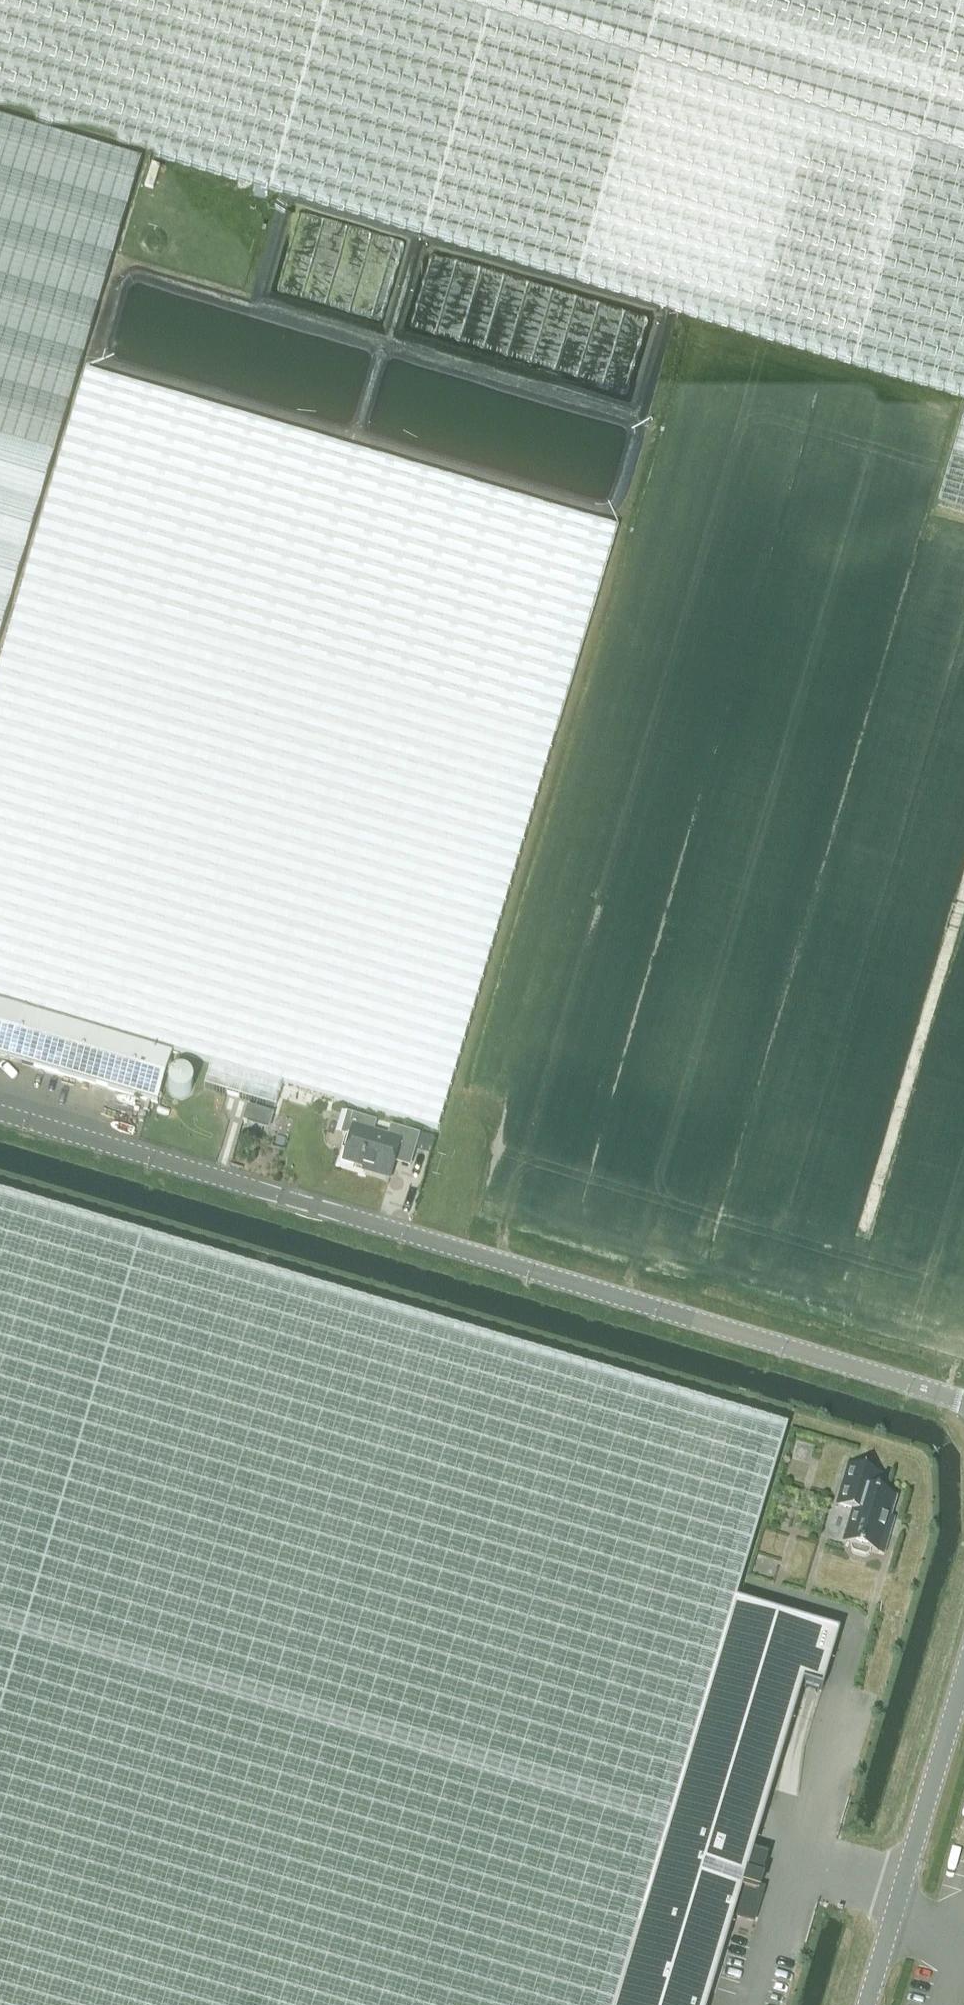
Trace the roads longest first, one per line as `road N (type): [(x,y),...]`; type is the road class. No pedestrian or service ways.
road 1 (unclassified): [(0,1118),(963,1411)]
road 2 (unclassified): [(867,2004),(963,1679)]

